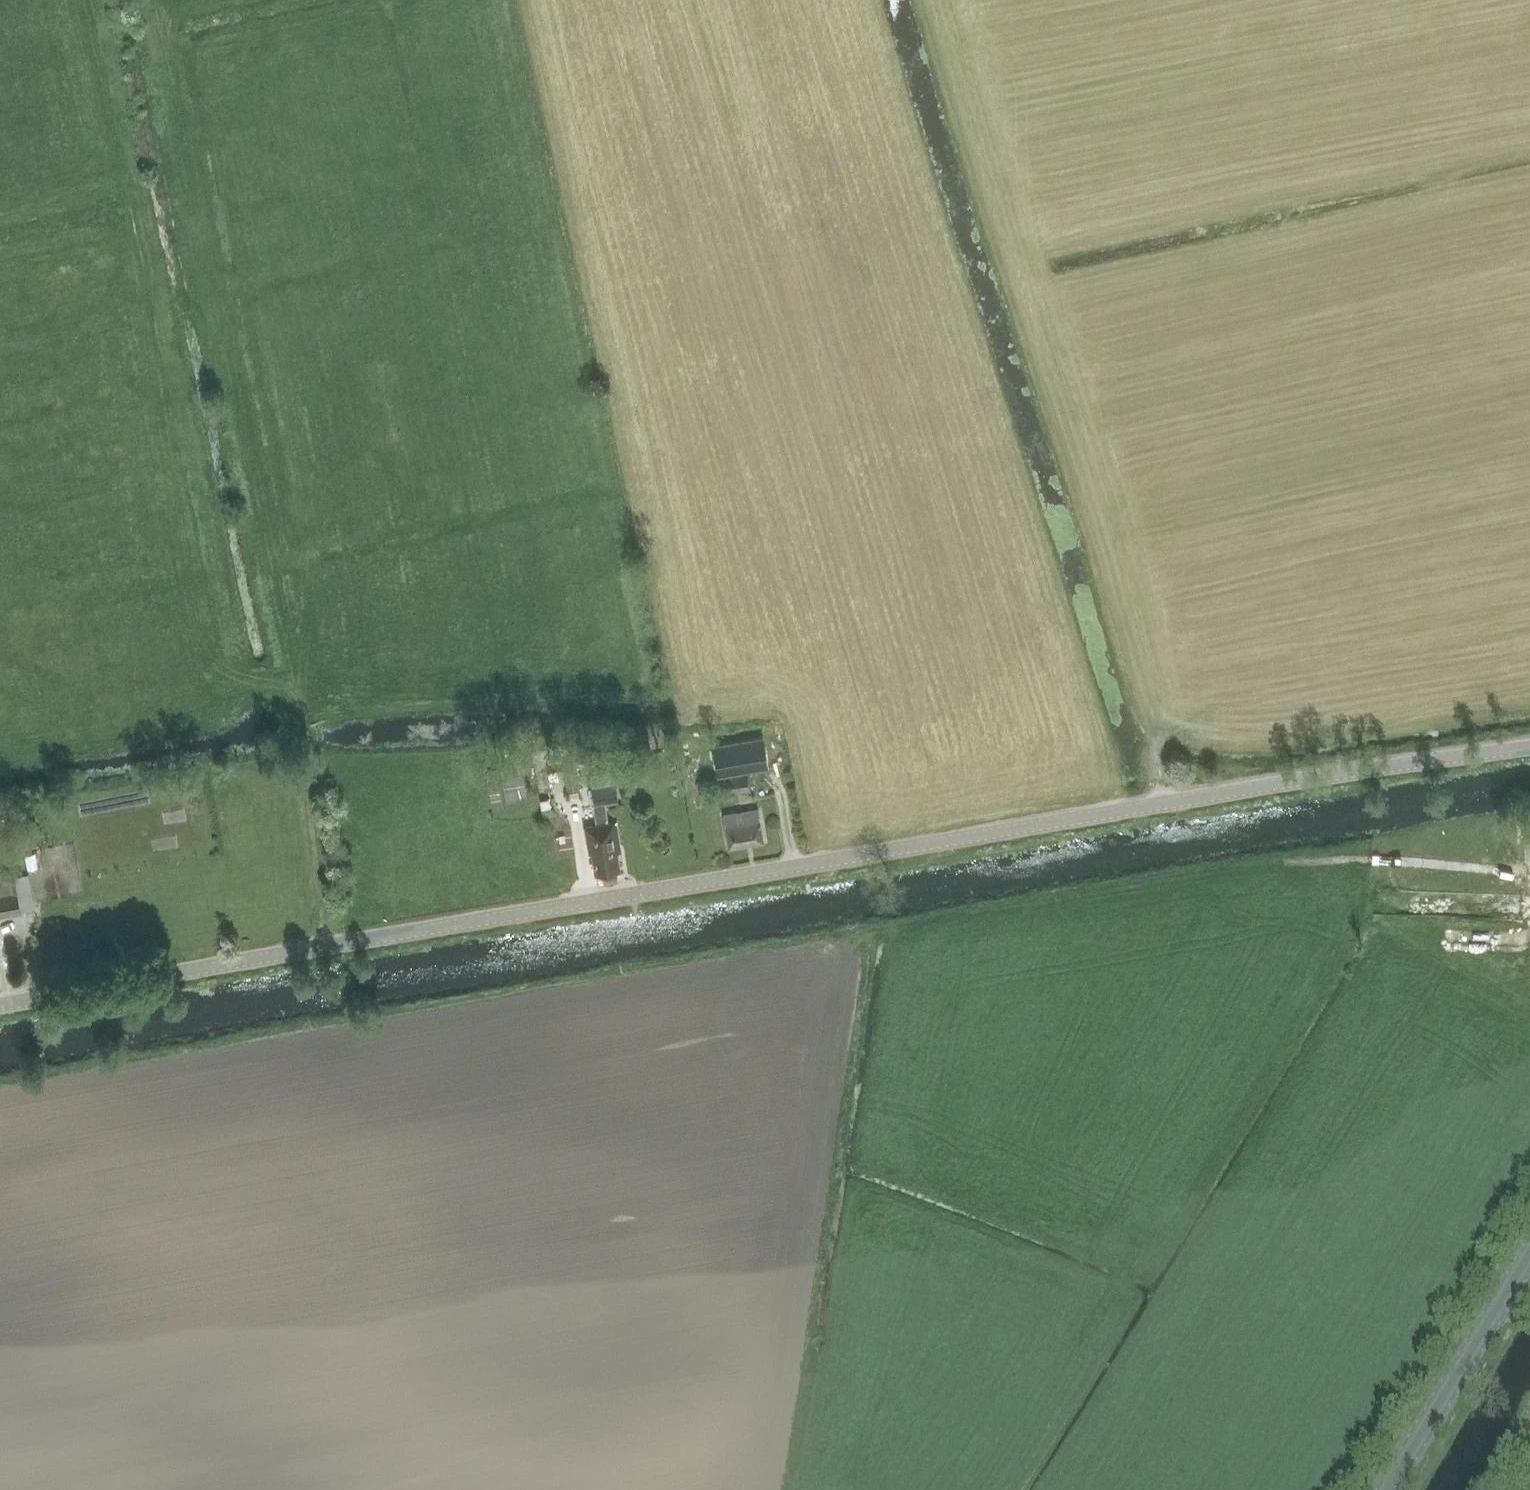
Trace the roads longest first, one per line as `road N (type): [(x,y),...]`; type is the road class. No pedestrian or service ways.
road 1 (tertiary): [(0,1009),(1529,749)]
road 2 (secondary): [(1389,1489),(1529,1252)]

